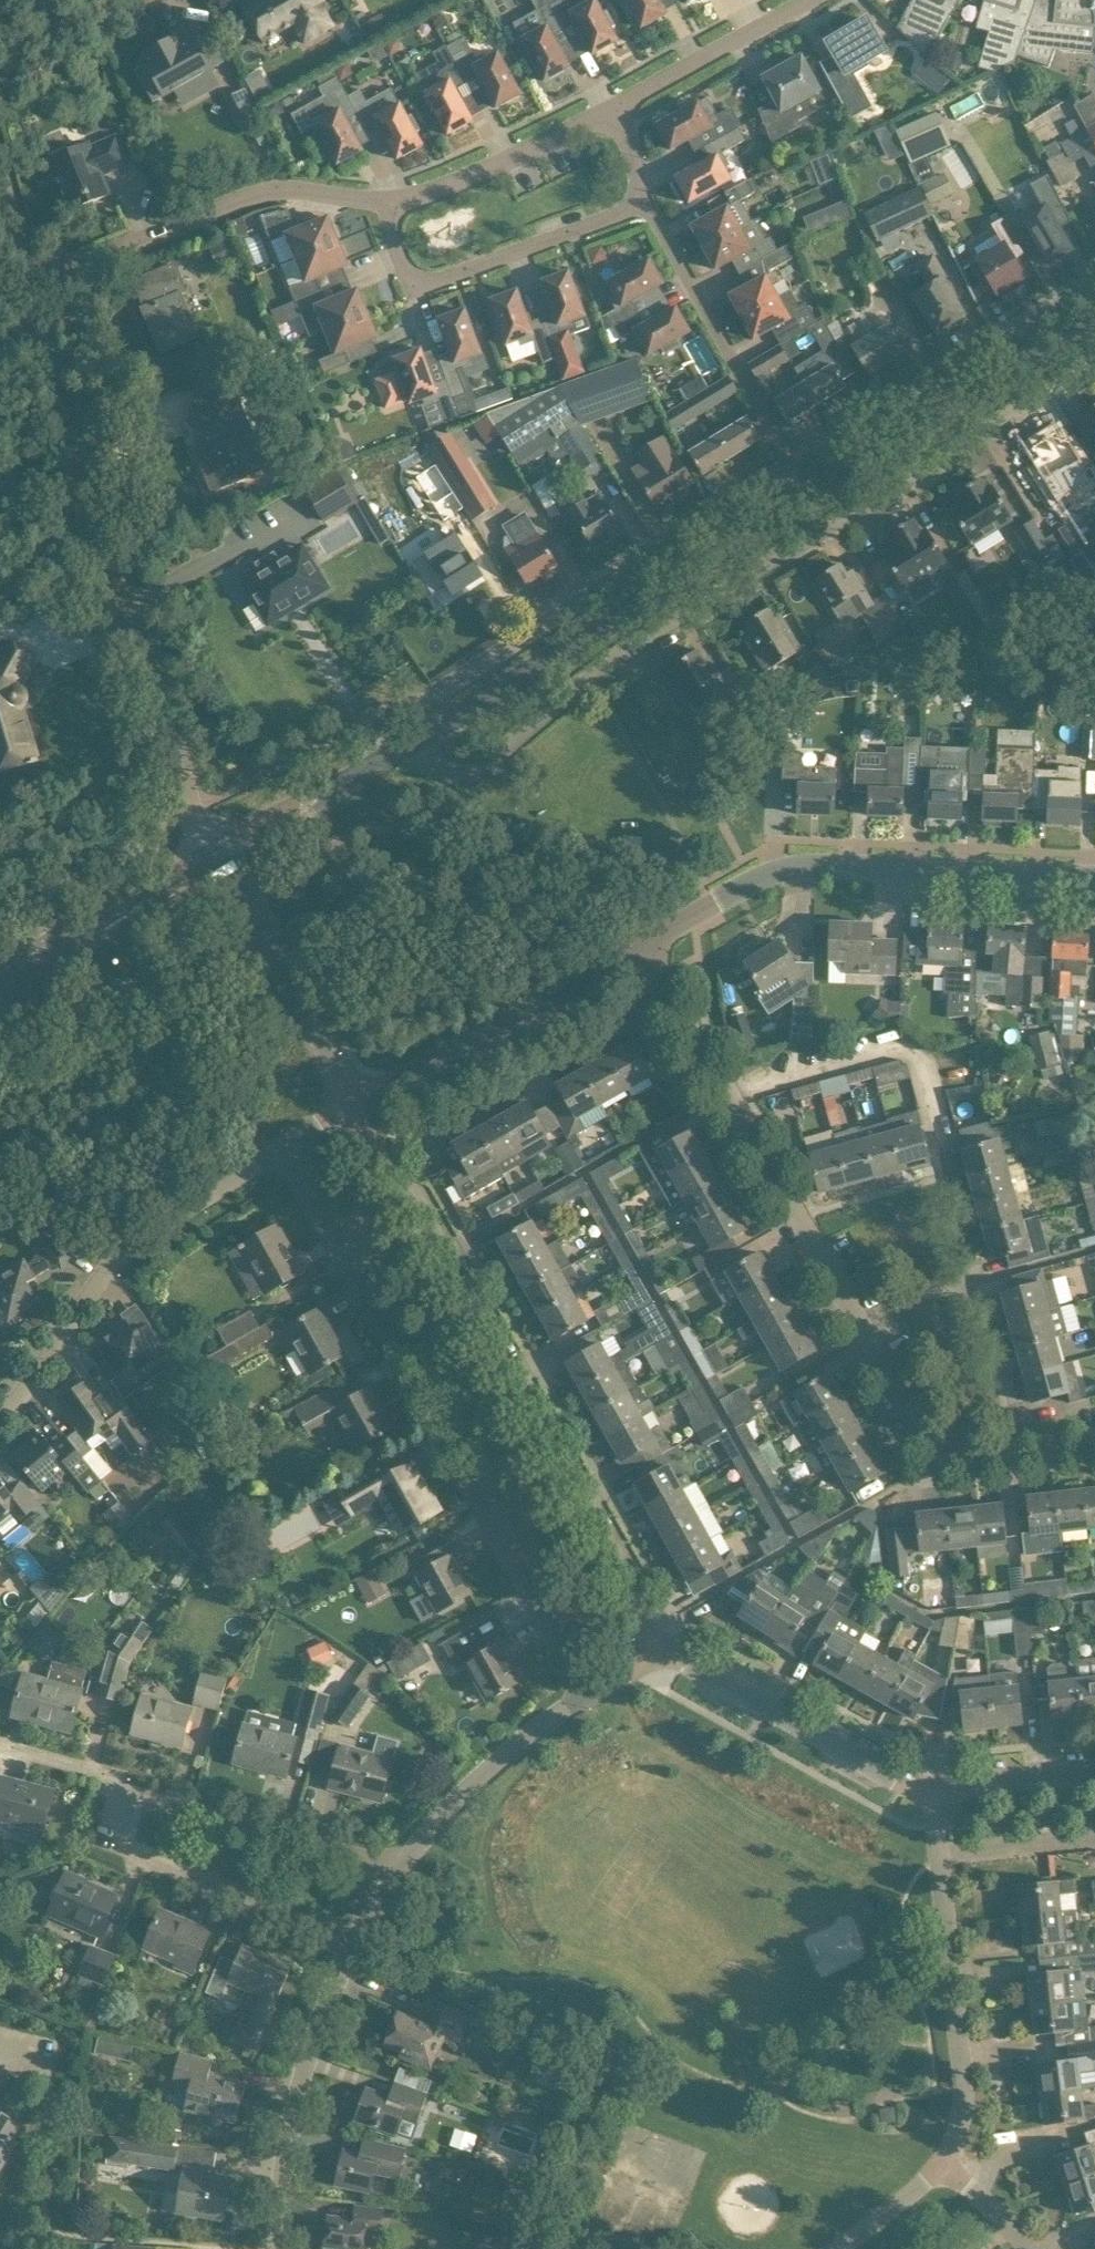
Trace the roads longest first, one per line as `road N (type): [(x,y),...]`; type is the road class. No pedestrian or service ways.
road 1 (residential): [(396,753),(441,776),(477,773),(567,699),(757,591),(1094,370)]
road 2 (residential): [(1094,1447),(977,1459),(945,1457),(930,1443),(645,946)]
road 3 (residential): [(586,1696),(264,1147)]
road 4 (residential): [(675,1648),(635,1594),(362,1097)]
road 5 (residential): [(799,469),(378,725),(383,761)]
road 6 (residential): [(199,803),(36,316)]
road 7 (secondary): [(396,753),(817,498)]
road 8 (residential): [(645,946),(760,878),(817,865),(1094,879)]
road 9 (residential): [(27,285),(255,194),(388,200)]
road 10 (residential): [(0,1387),(129,1226),(178,1187),(264,1147)]
road 11 (residential): [(1094,284),(799,469)]
road 12 (residential): [(388,200),(403,270),(418,282),(646,205)]
road 13 (secondary): [(817,498),(1094,324)]
road 14 (residential): [(362,1097),(645,946)]
road 15 (residential): [(353,1944),(315,2033),(289,2138),(282,2248)]
road 16 (residential): [(353,1944),(119,1844),(114,1808),(130,1791)]
road 17 (unclassified): [(958,2159),(973,2109),(945,1855)]
road 18 (residential): [(799,469),(646,205)]
road 19 (residential): [(925,1799),(675,1648)]
road 20 (residential): [(130,1791),(403,1867)]
road 21 (unclassified): [(362,1097),(226,875)]
road 22 (residential): [(586,1696),(509,1758),(403,1867)]
road 23 (residential): [(388,200),(448,188),(615,106)]
road 24 (residential): [(615,106),(807,0)]
road 25 (unclassified): [(925,1799),(1094,1780)]
road 26 (residential): [(945,1855),(1094,1837)]
road 27 (track): [(0,73),(125,0)]
road 28 (residential): [(130,1791),(103,1771),(0,1743)]
road 29 (secondary): [(226,875),(330,793)]
road 30 (secondary): [(330,793),(270,814),(213,847)]
road 31 (secondary): [(213,847),(110,925)]
road 32 (secondary): [(0,991),(110,925)]
road 33 (unclassified): [(868,2248),(949,2178),(958,2159)]
road 34 (secondary): [(110,925),(226,875)]

